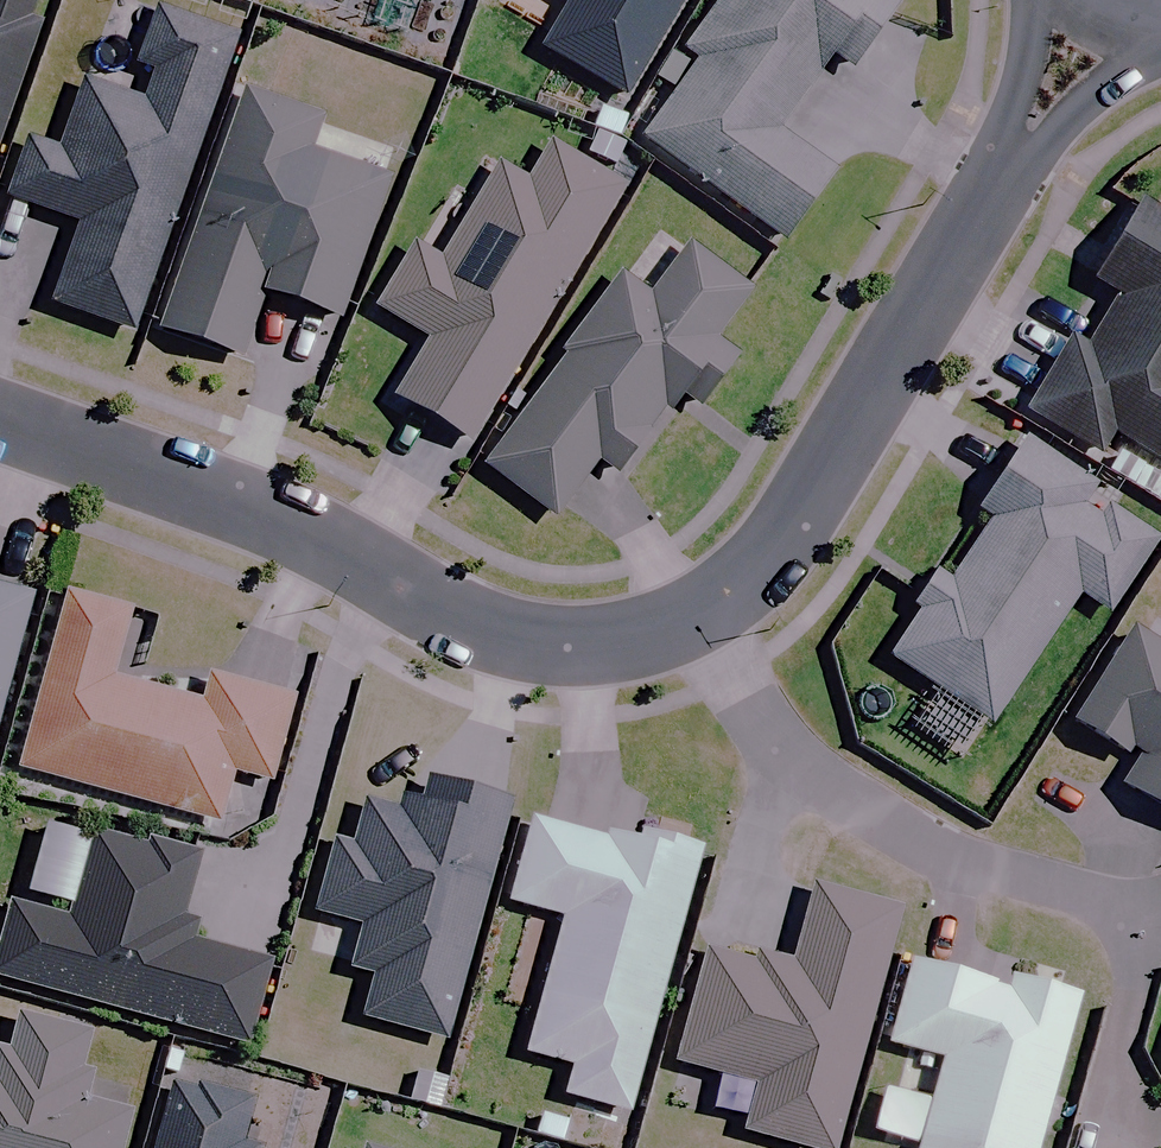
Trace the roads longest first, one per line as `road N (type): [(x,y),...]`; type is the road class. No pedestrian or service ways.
road 1 (residential): [(0,424),(284,527),(503,639),(624,642),(690,629),(762,582),(1067,54),(1101,9)]

